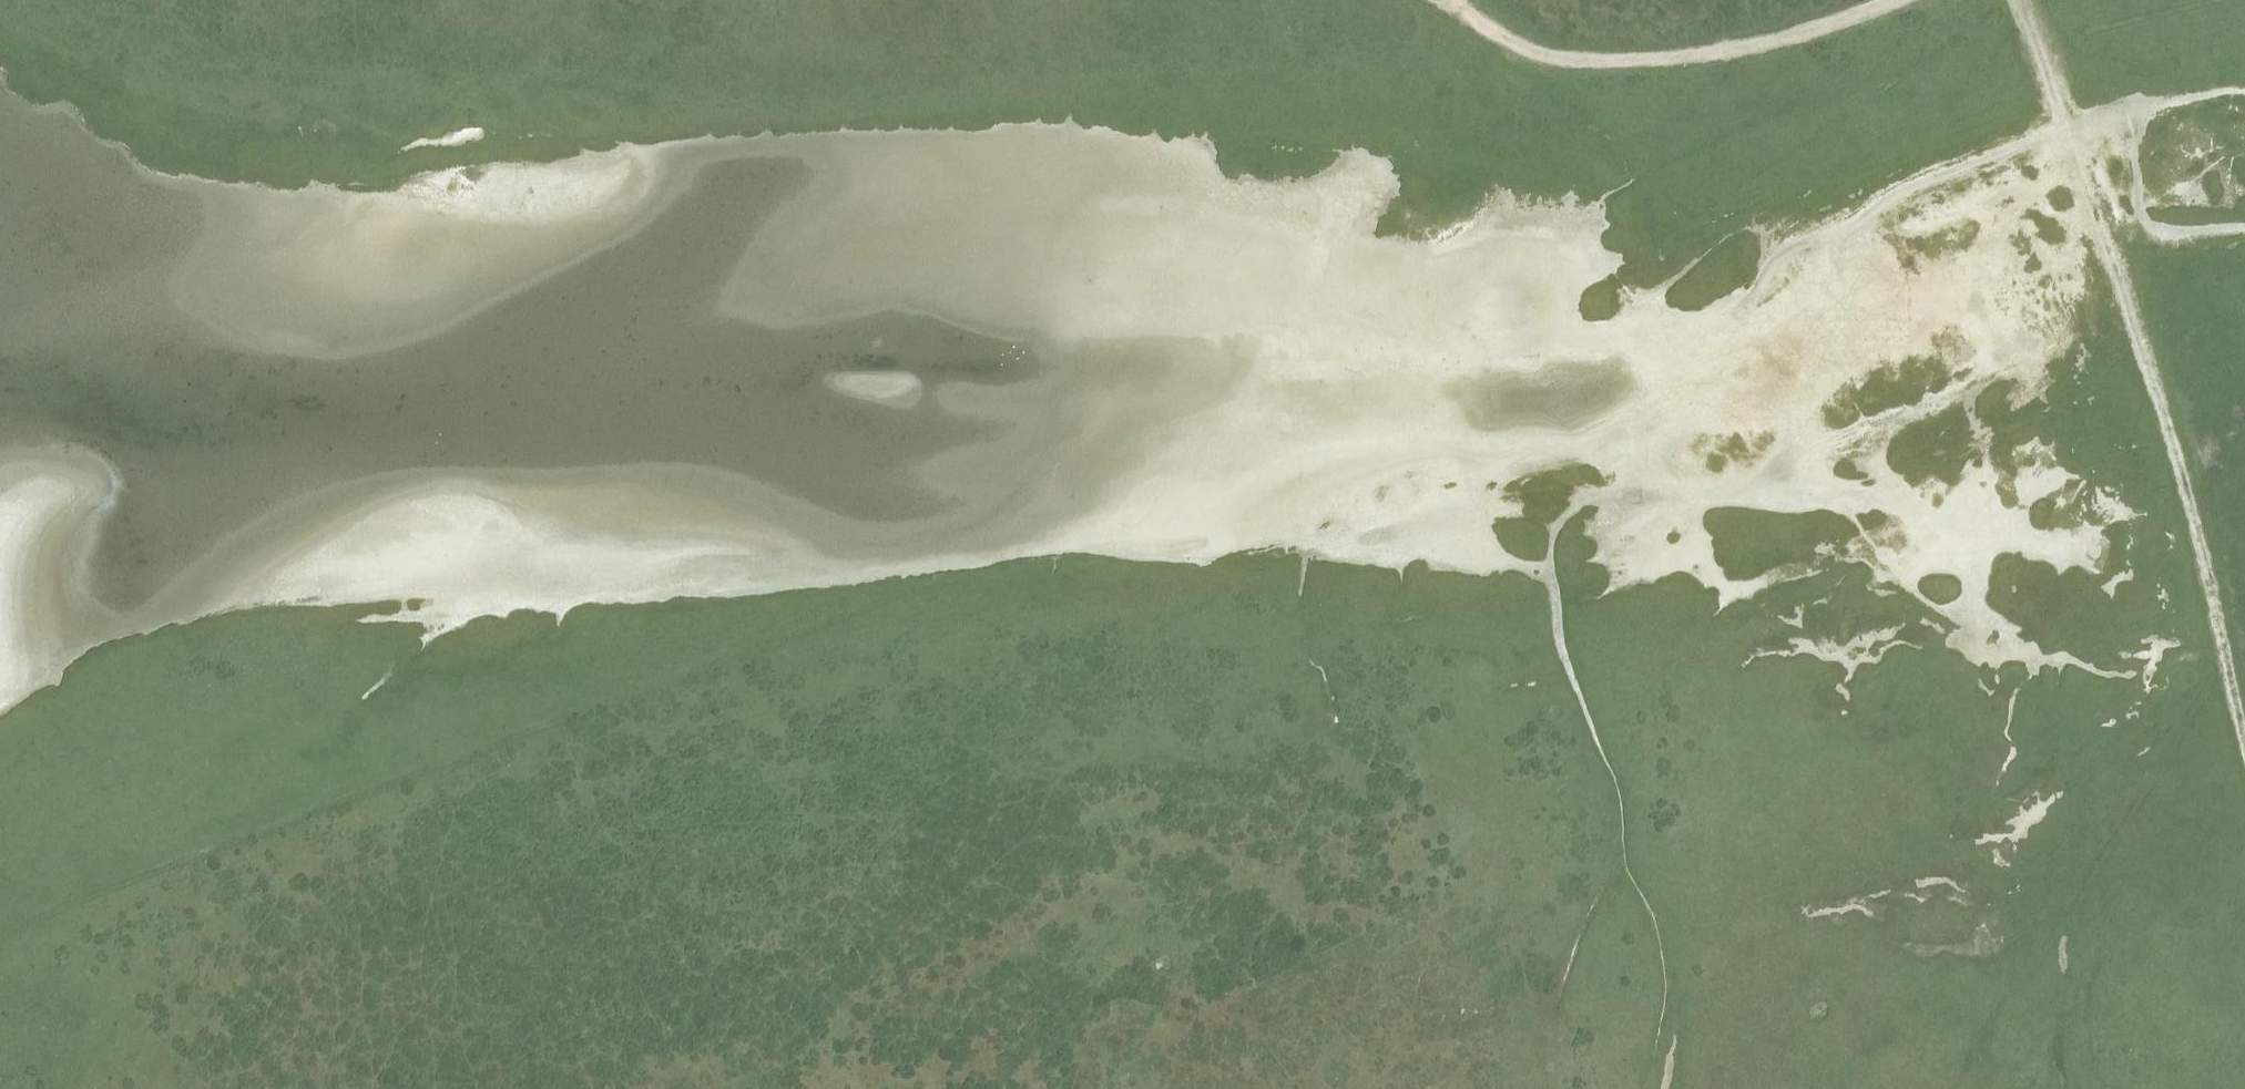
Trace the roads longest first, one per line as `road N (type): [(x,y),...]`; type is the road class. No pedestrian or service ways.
road 1 (track): [(2244,744),(2155,386),(2021,0)]
road 2 (track): [(1896,0),(1759,43),(1612,61),(1529,51),(1441,0)]
road 3 (track): [(2104,241),(2244,236)]

